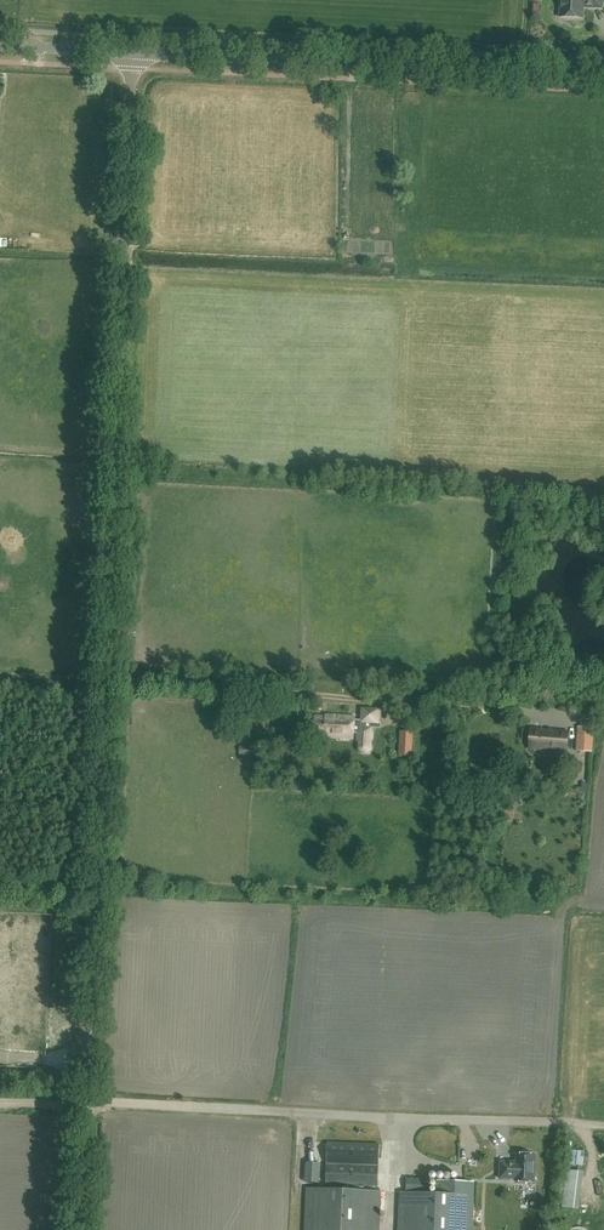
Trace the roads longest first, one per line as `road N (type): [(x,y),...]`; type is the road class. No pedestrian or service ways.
road 1 (unclassified): [(83,1103),(132,53)]
road 2 (unclassified): [(83,1103),(565,1125)]
road 3 (tertiary): [(603,76),(132,53)]
road 4 (track): [(524,710),(103,682)]
road 5 (tertiary): [(132,53),(0,45)]
road 6 (unclassified): [(77,1229),(83,1103)]

